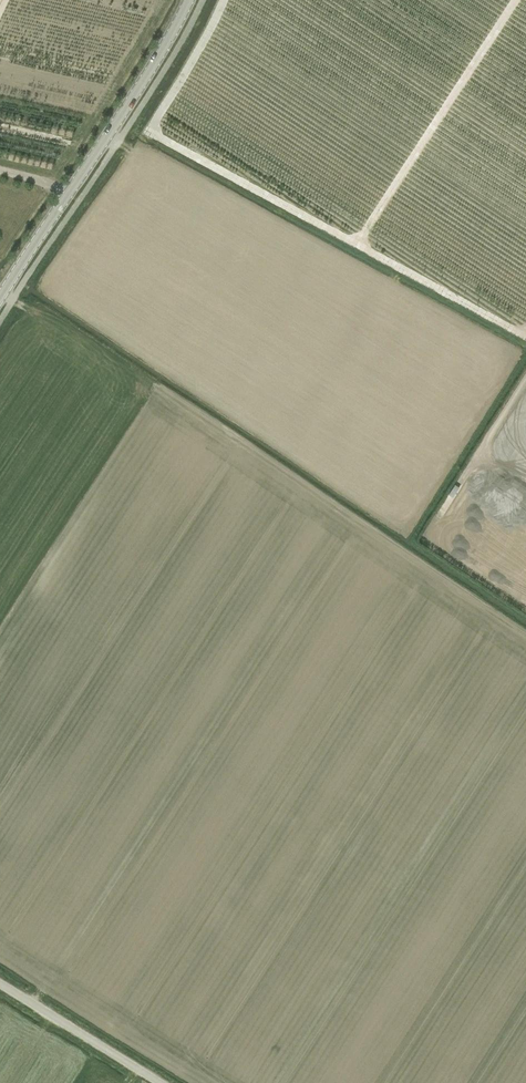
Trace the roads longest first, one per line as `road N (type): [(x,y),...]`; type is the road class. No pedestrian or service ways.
road 1 (tertiary): [(0,297),(189,0)]
road 2 (unclassified): [(158,1082),(0,985)]

